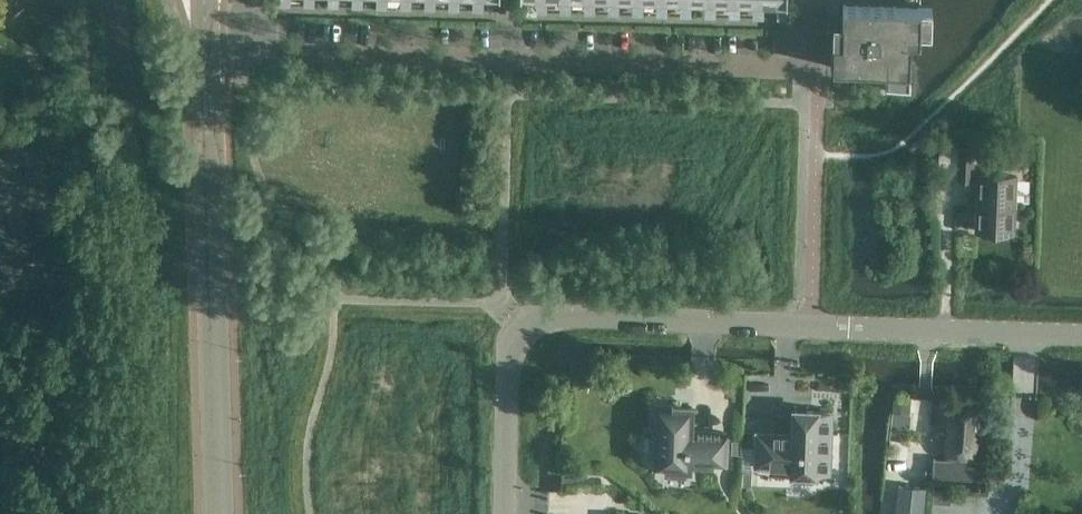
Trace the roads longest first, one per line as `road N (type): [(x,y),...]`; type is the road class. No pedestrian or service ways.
road 1 (residential): [(205,57),(819,64),(820,0)]
road 2 (unclassified): [(506,513),(510,352),(531,317),(813,327)]
road 3 (unclassified): [(1081,337),(813,327)]

